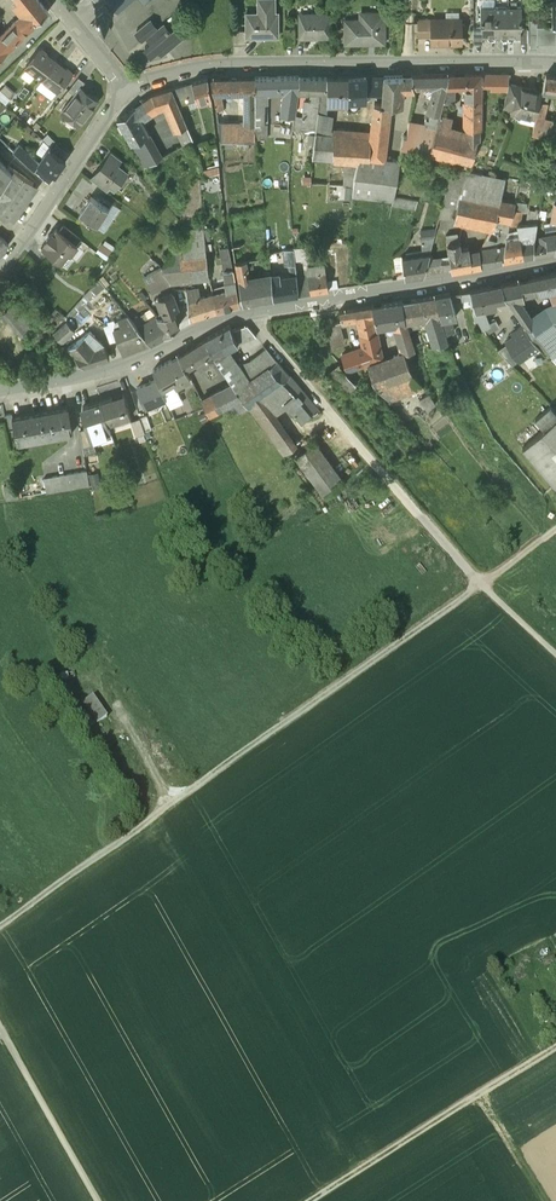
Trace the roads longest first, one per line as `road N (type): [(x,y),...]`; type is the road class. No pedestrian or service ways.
road 1 (track): [(0,926),(481,586),(555,654)]
road 2 (secondary): [(0,393),(131,367),(247,316),(555,262)]
road 3 (residential): [(126,95),(235,68),(555,68)]
road 4 (track): [(555,1045),(312,1200)]
road 5 (residential): [(0,273),(126,95)]
road 6 (track): [(0,1029),(97,1200)]
road 7 (track): [(479,1095),(543,1200)]
road 8 (residential): [(126,95),(52,0)]

